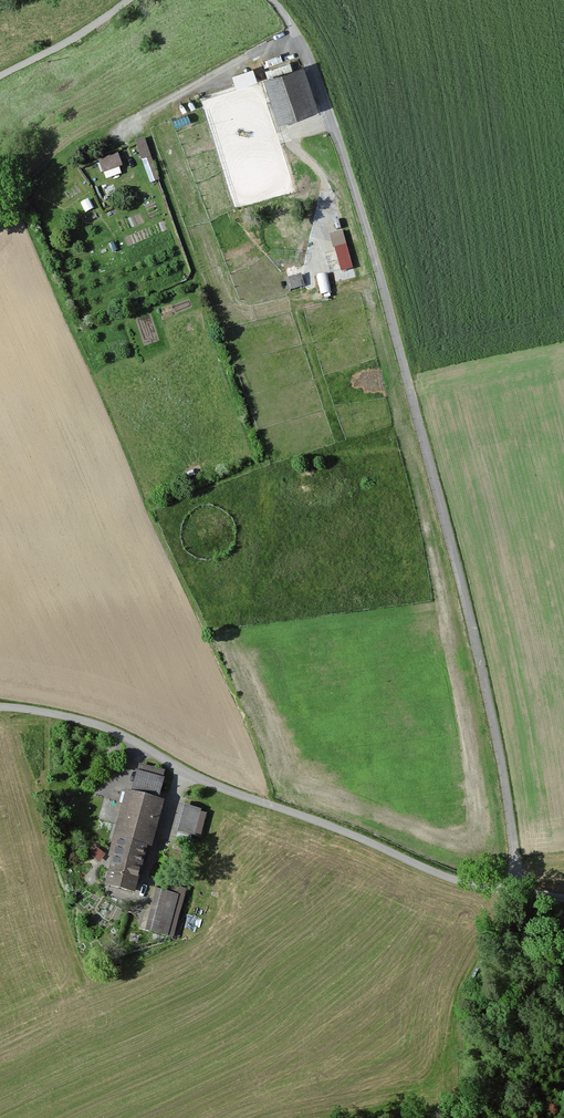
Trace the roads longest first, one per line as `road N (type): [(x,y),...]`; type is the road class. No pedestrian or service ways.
road 1 (track): [(519,889),(486,684),(369,235),(316,71),(274,0)]
road 2 (unclassified): [(0,707),(124,735),(238,794),(441,875),(563,898)]
road 3 (track): [(297,29),(228,58),(107,131)]
road 4 (track): [(129,0),(0,80)]

